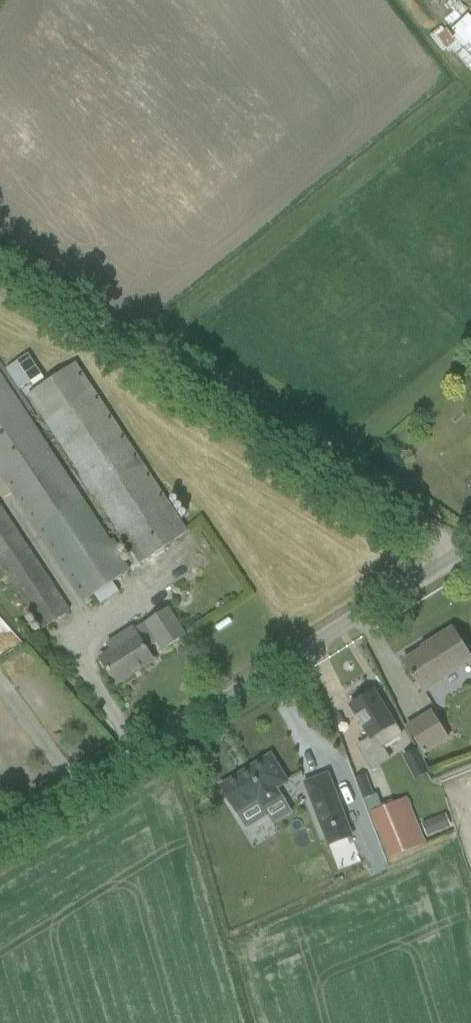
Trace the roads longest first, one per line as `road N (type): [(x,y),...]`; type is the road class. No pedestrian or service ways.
road 1 (track): [(0,261),(460,557)]
road 2 (unclassified): [(0,847),(460,557)]

